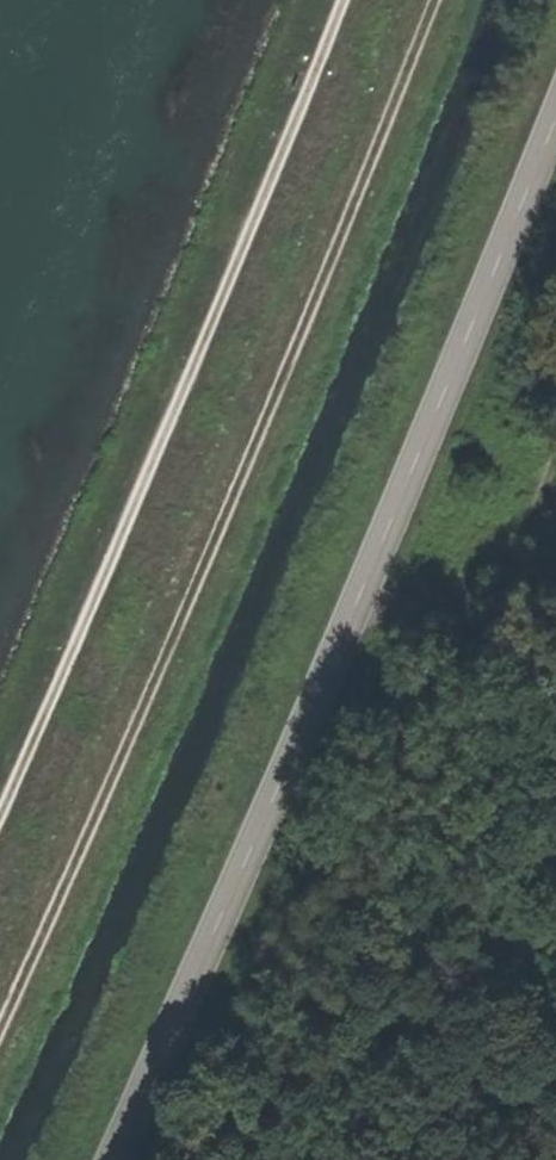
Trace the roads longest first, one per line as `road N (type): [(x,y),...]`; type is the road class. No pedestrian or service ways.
road 1 (tertiary): [(104,1159),(363,591),(555,113)]
road 2 (track): [(340,0),(138,516),(0,828)]
road 3 (track): [(550,574),(388,600),(363,591)]

